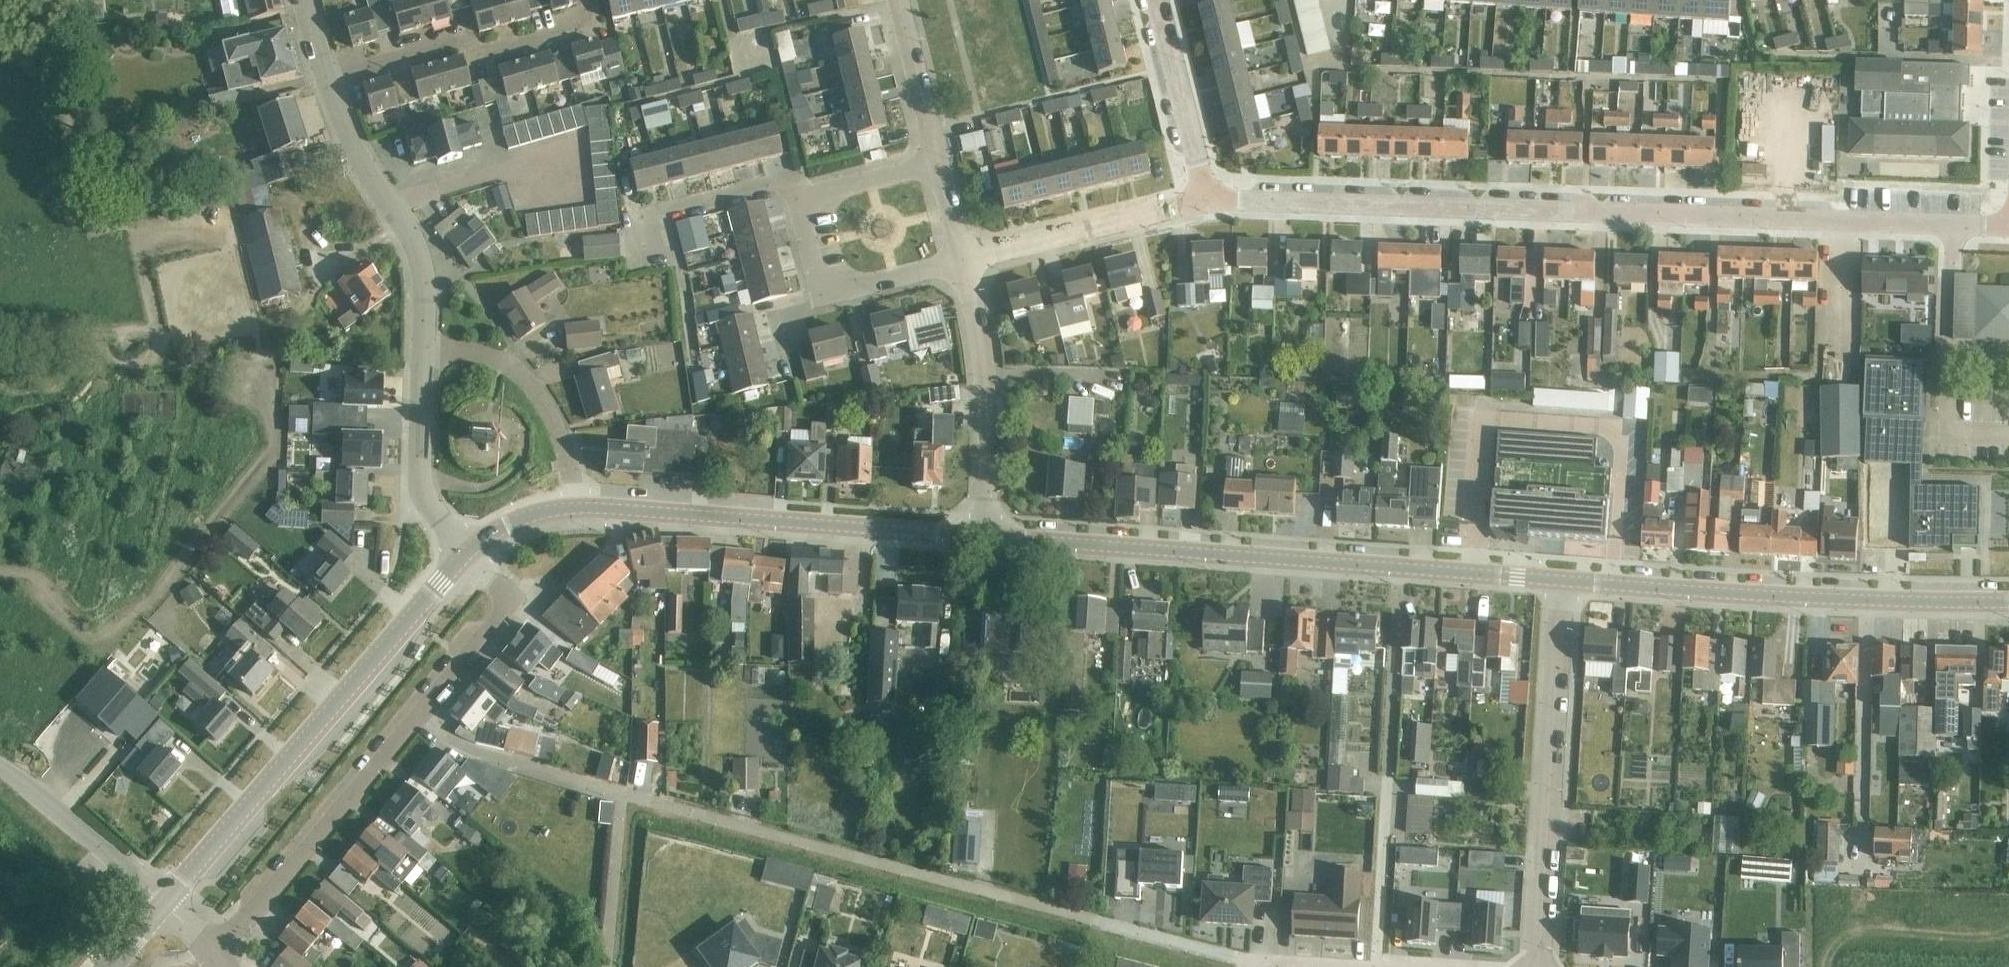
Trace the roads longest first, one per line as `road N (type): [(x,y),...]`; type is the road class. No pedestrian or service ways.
road 1 (residential): [(1955,225),(1206,198)]
road 2 (tertiary): [(986,537),(1563,582)]
road 3 (residential): [(212,948),(234,932),(501,616),(496,581),(469,554)]
road 4 (tertiary): [(166,900),(469,554)]
road 5 (tertiary): [(1563,582),(2008,603)]
road 6 (tertiary): [(579,506),(986,537)]
road 7 (residential): [(1563,582),(1540,966)]
road 8 (tertiary): [(424,352),(424,284),(415,248),(357,152),(330,78)]
road 9 (residential): [(330,78),(462,41),(479,54),(585,23),(589,0)]
road 10 (residential): [(986,537),(982,353),(964,260)]
road 11 (residential): [(1955,225),(1949,432),(2008,434)]
road 12 (residential): [(964,260),(1206,198)]
road 13 (residential): [(579,506),(549,410),(524,376),(474,352),(424,352)]
road 14 (residential): [(823,295),(799,198),(937,164)]
road 15 (tertiary): [(469,554),(443,531),(422,486),(424,352)]
road 16 (tertiary): [(166,900),(0,767)]
road 17 (residential): [(1206,198),(1156,0)]
road 18 (residential): [(1267,965),(1099,921)]
road 19 (residential): [(937,164),(897,0)]
road 20 (residential): [(964,260),(823,295)]
road 21 (tertiary): [(469,554),(517,520),(579,506)]

